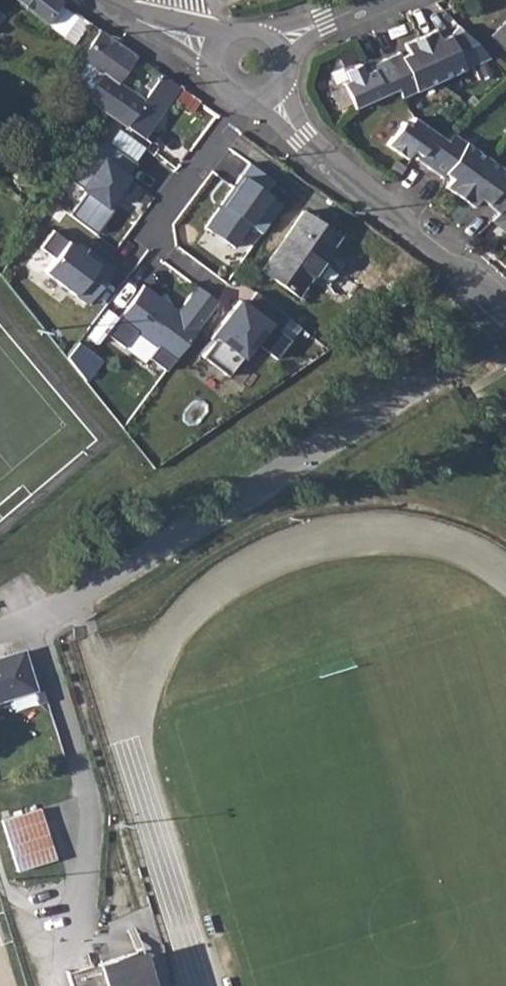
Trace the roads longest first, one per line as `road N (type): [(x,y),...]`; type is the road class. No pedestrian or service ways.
road 1 (residential): [(505,314),(302,136),(269,93)]

